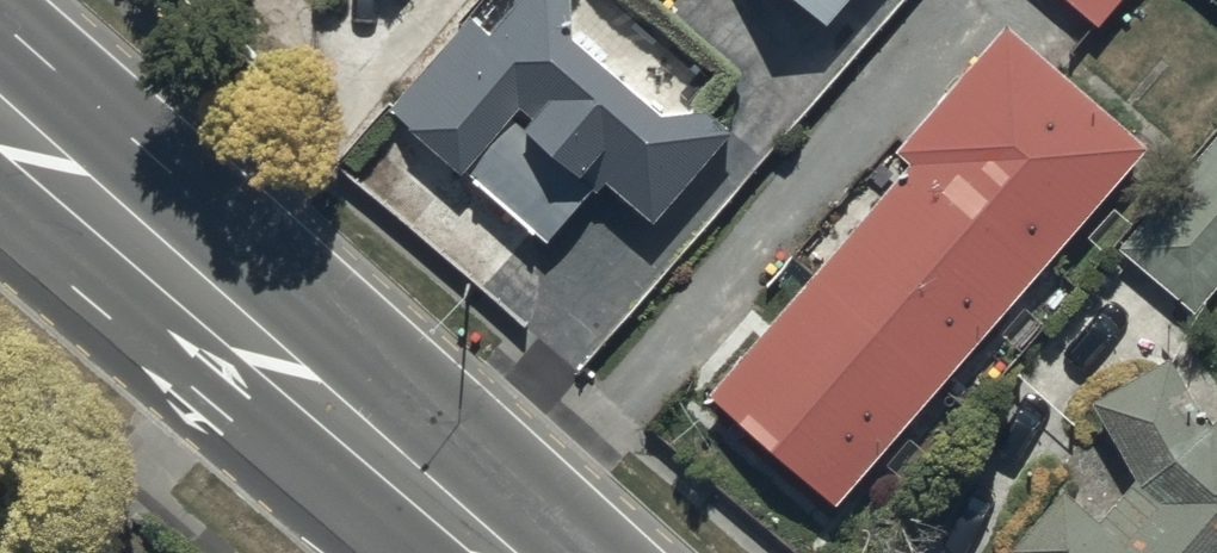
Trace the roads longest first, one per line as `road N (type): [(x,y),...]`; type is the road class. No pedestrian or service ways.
road 1 (primary): [(0,24),(189,189),(418,484)]
road 2 (primary): [(418,484),(81,300),(0,228)]

